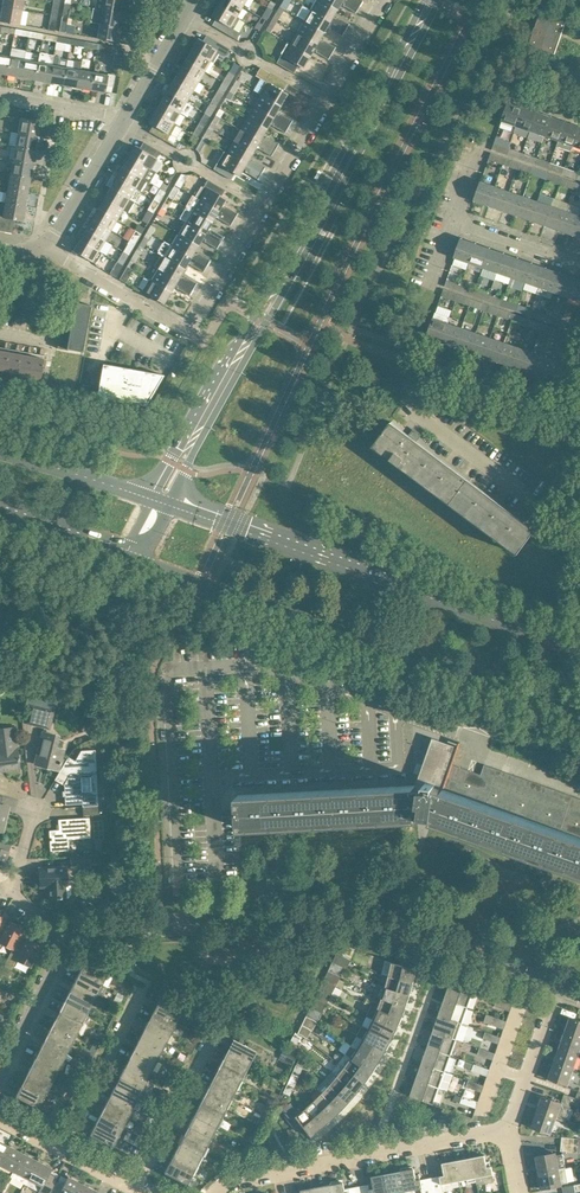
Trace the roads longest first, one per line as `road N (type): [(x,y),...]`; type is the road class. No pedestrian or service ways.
road 1 (tertiary): [(159,501),(306,244),(432,0)]
road 2 (residential): [(39,240),(188,328),(383,0)]
road 3 (residential): [(69,945),(127,927),(320,918),(394,931),(560,989)]
road 4 (tertiary): [(133,557),(579,719)]
road 5 (tertiary): [(579,651),(159,501)]
road 6 (residential): [(545,509),(414,412),(416,365),(579,423)]
road 7 (residential): [(373,1152),(431,984)]
road 8 (residential): [(136,1188),(217,1034)]
road 9 (residential): [(62,1149),(143,996)]
road 10 (residential): [(69,945),(12,888),(37,801)]
road 11 (tertiary): [(159,501),(0,451)]
road 12 (residential): [(213,1192),(230,1181),(373,1152)]
road 13 (residential): [(39,240),(60,219),(121,117)]
road 14 (residential): [(508,1125),(560,989)]
road 15 (residential): [(1,1072),(69,945)]
road 16 (tertiary): [(0,512),(133,557)]
road 17 (residential): [(579,267),(448,220)]
road 18 (residential): [(373,1152),(508,1125)]
road 19 (residential): [(121,117),(191,0)]
road 20 (residential): [(121,117),(0,98)]

